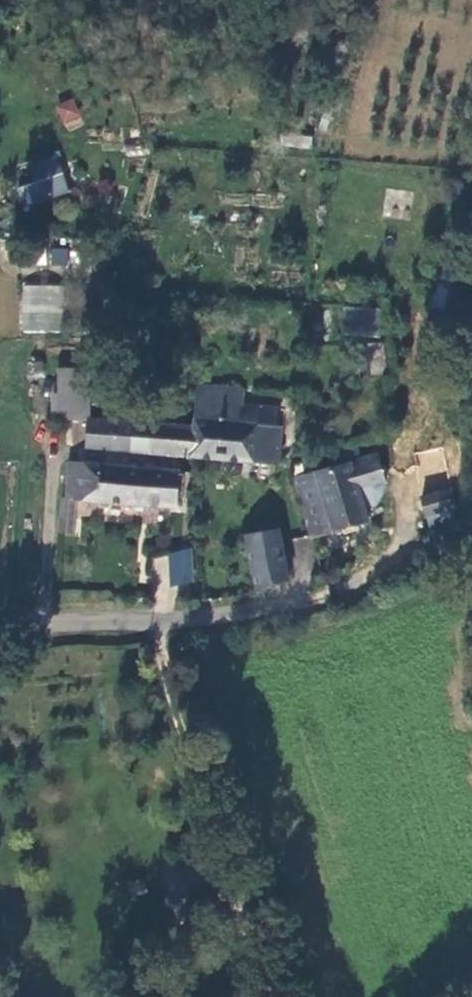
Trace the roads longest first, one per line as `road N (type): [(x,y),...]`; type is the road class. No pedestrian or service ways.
road 1 (unclassified): [(0,627),(224,615),(324,592)]

